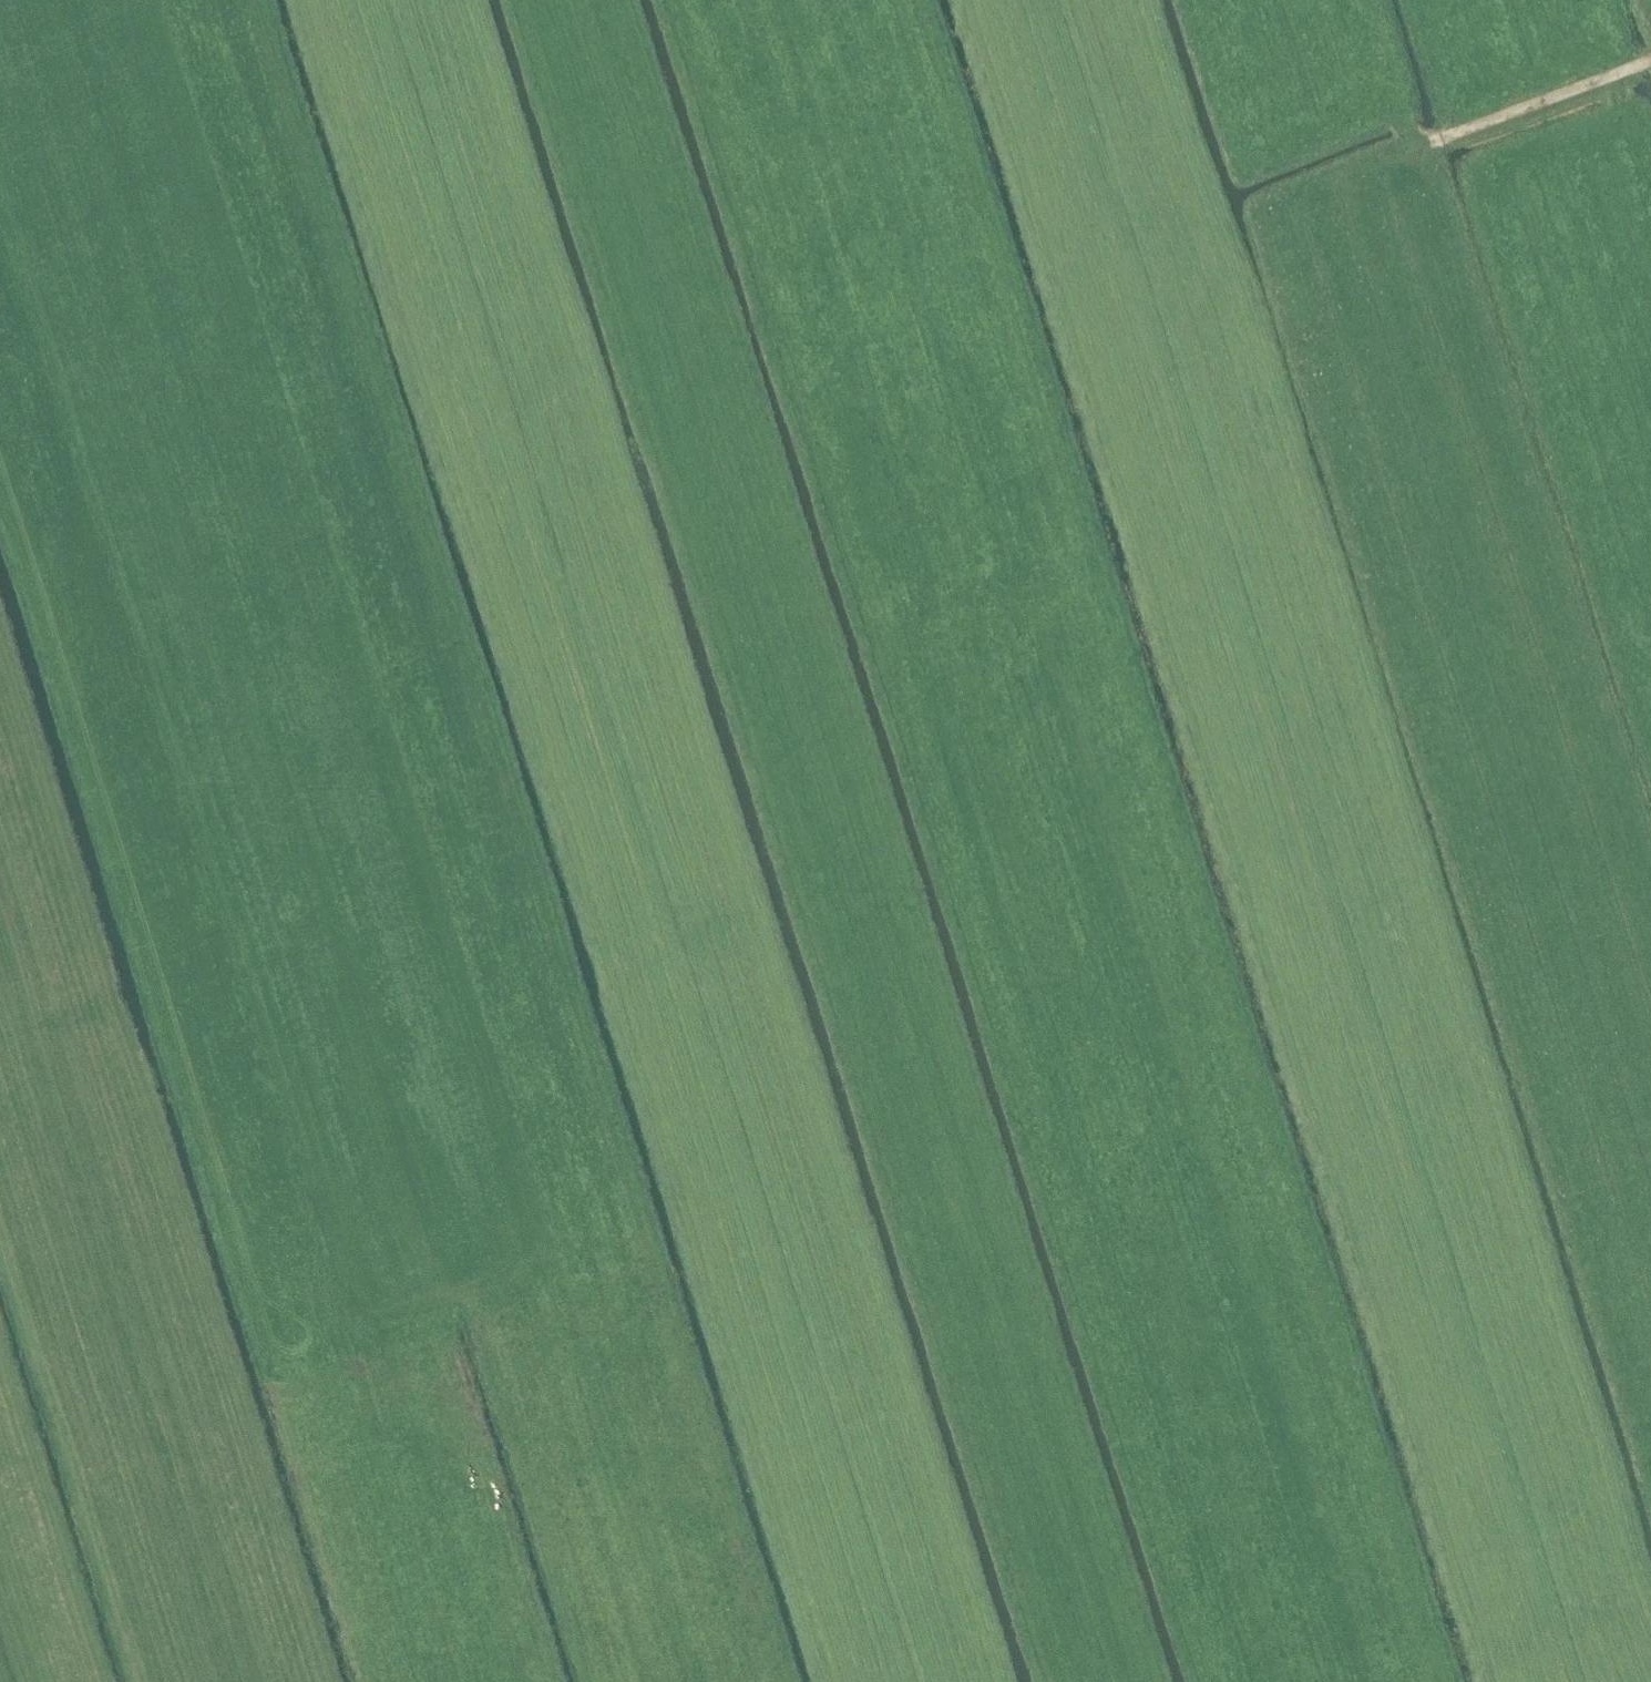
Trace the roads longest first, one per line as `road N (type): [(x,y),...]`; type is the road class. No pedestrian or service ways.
road 1 (track): [(1433,144),(1650,60)]

